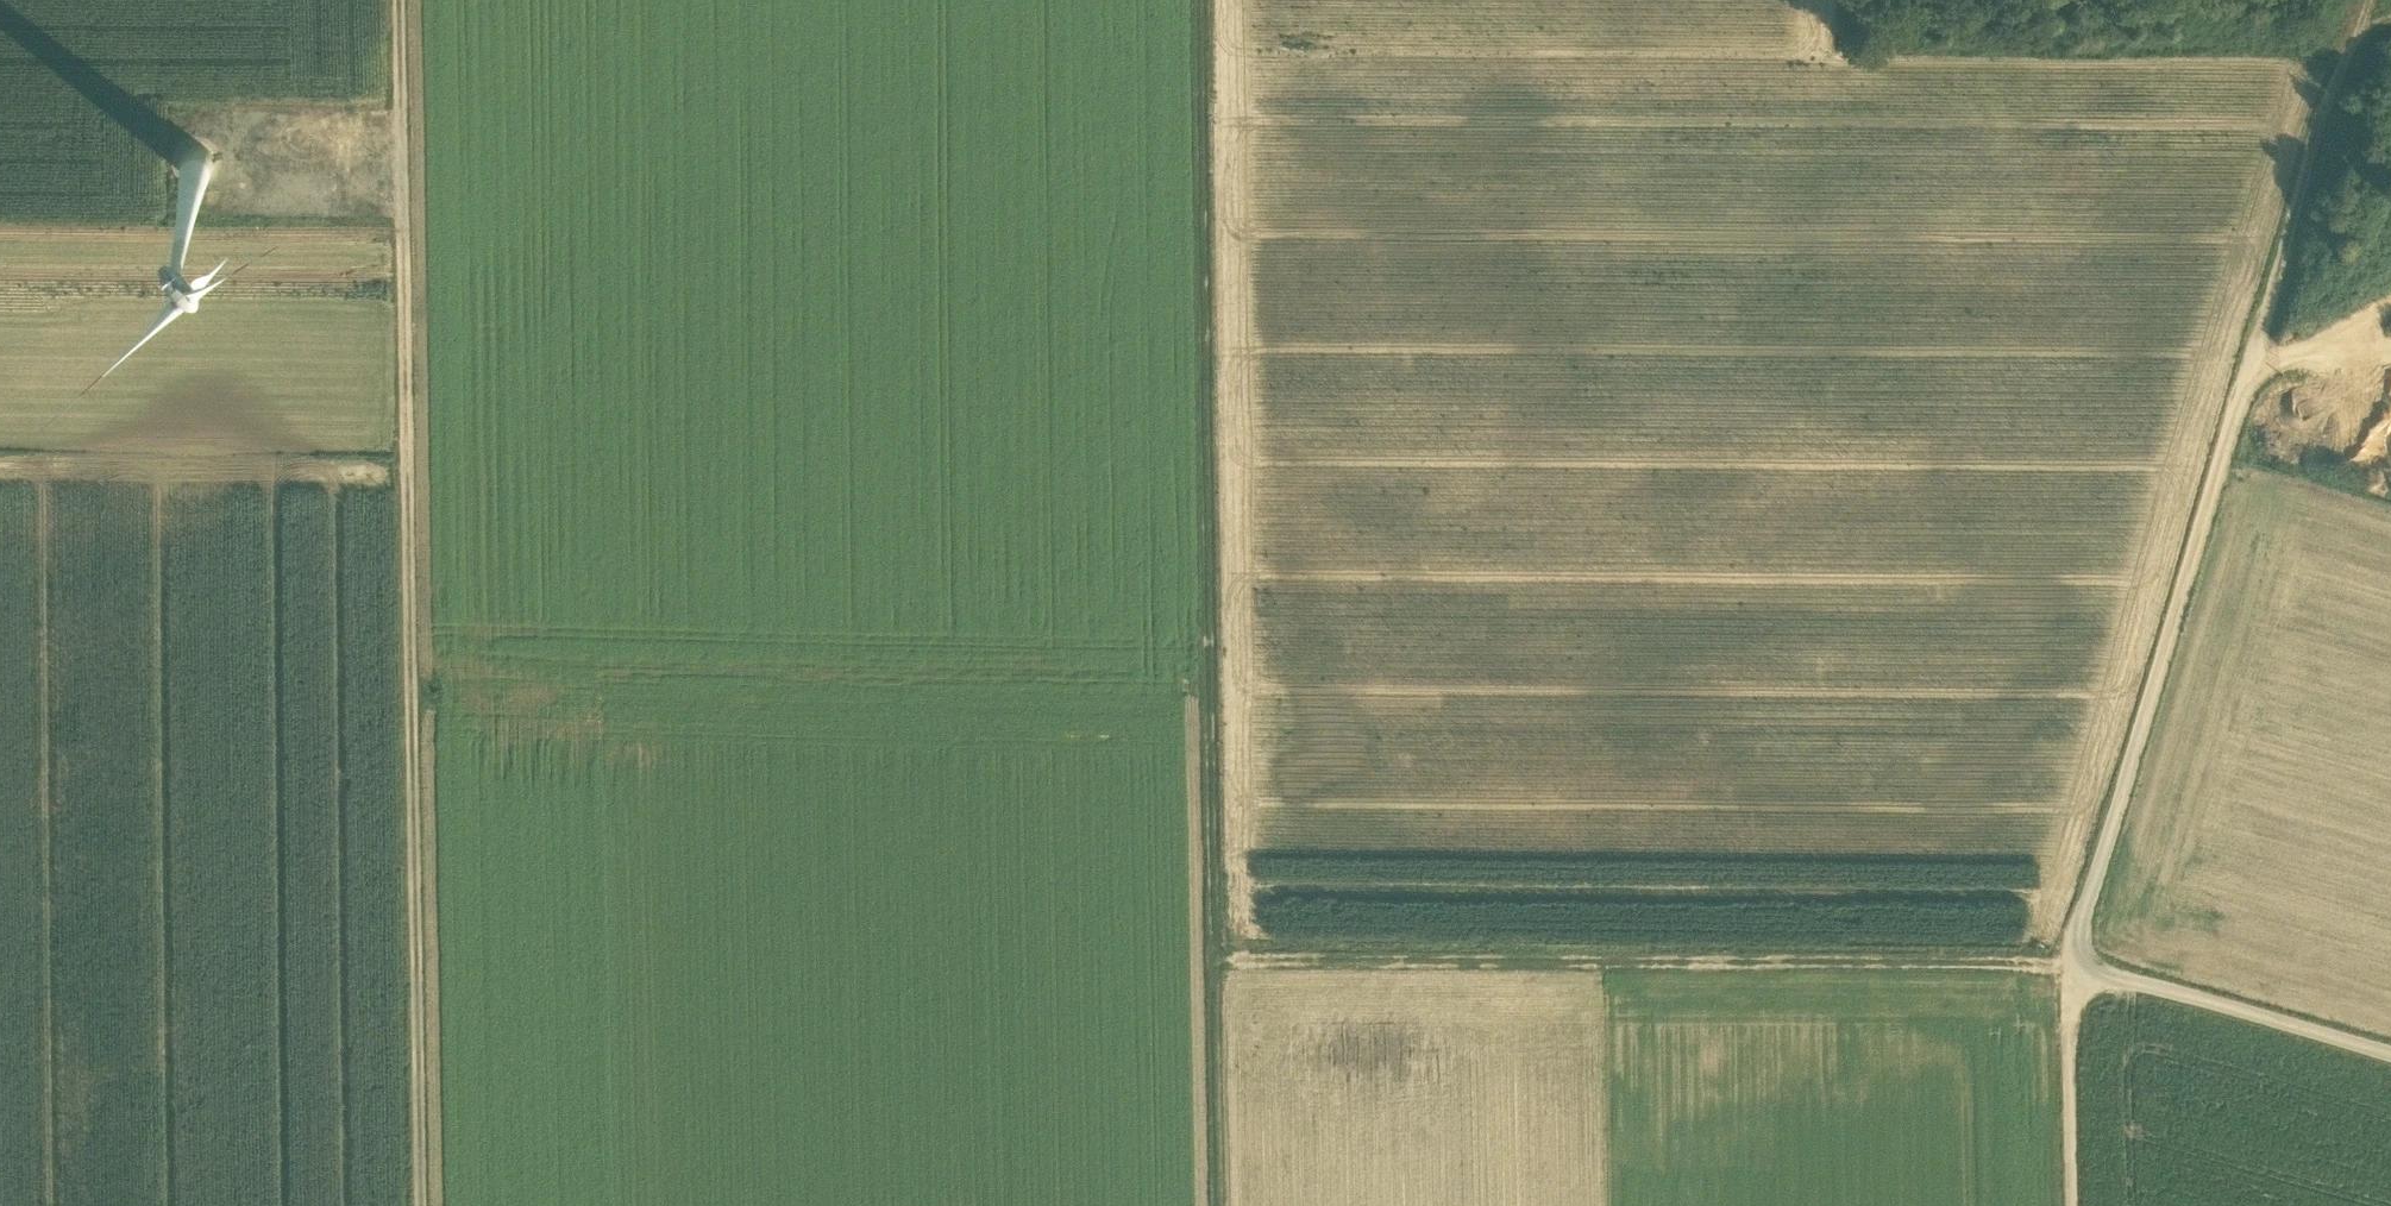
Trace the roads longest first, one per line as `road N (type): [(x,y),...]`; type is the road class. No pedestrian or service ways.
road 1 (track): [(1197,0),(1219,1205)]
road 2 (track): [(421,1205),(401,0)]
road 3 (track): [(2360,0),(2068,962)]
road 4 (track): [(2068,962),(1215,955)]
road 5 (track): [(2390,1052),(2068,962)]
road 6 (track): [(2068,962),(2073,1205)]

